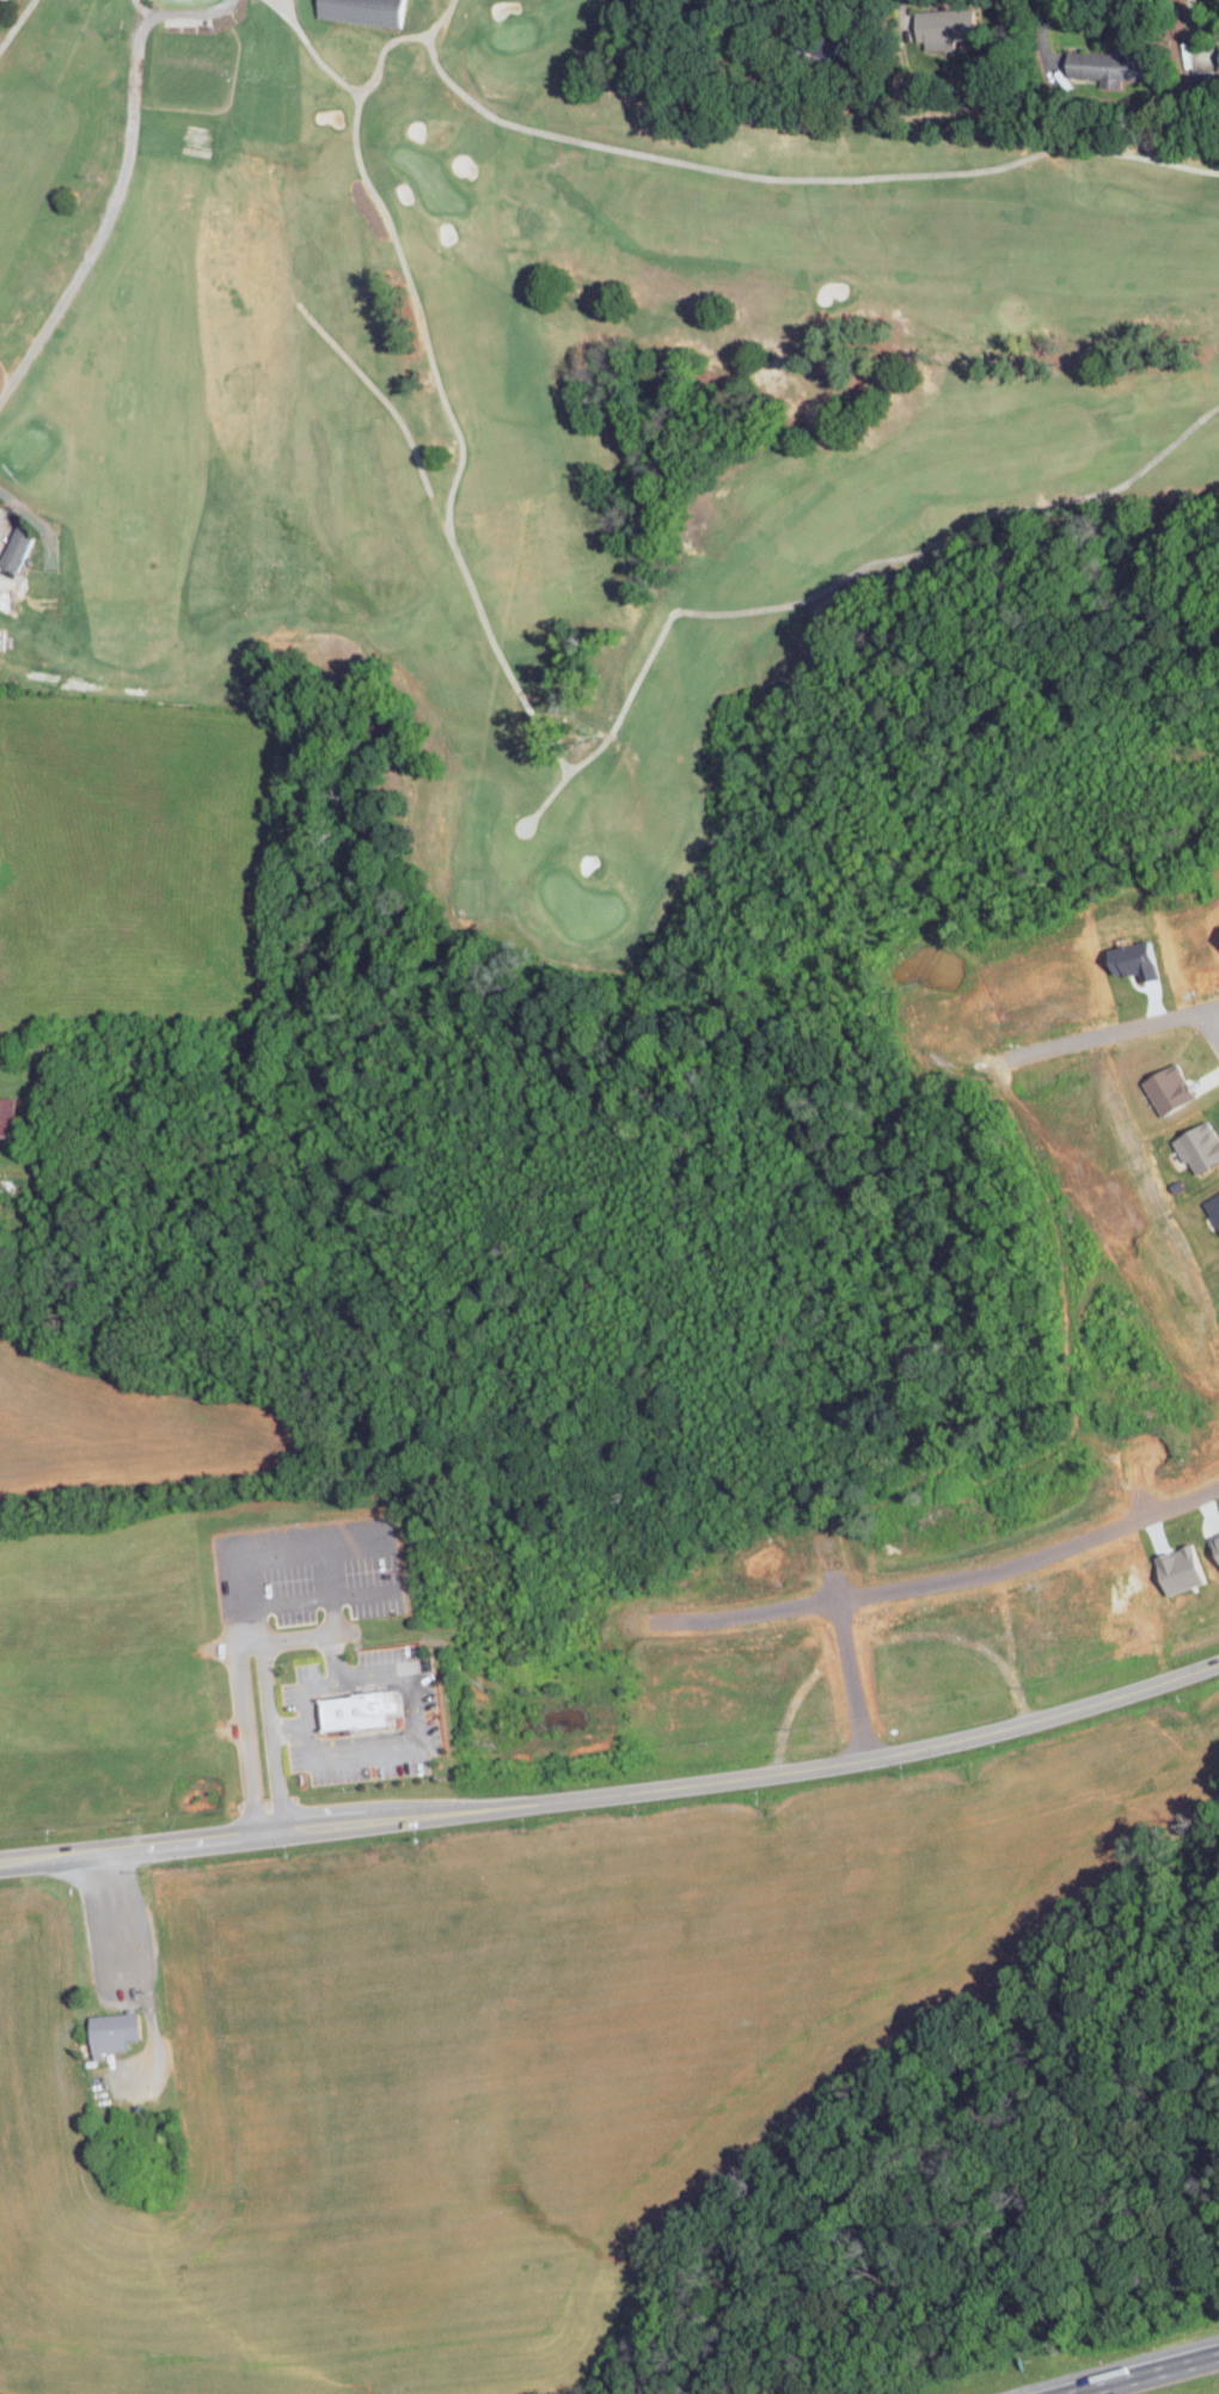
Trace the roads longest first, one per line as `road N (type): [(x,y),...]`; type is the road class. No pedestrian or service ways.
road 1 (secondary): [(0,1863),(866,1759),(1043,1718),(1218,1662)]
road 2 (residential): [(1218,1492),(1067,1561),(987,1582),(643,1629)]
road 3 (residential): [(1011,1057),(1218,1007)]
road 4 (residential): [(837,1606),(866,1759)]
road 5 (motorway): [(1218,2363),(1099,2393)]

